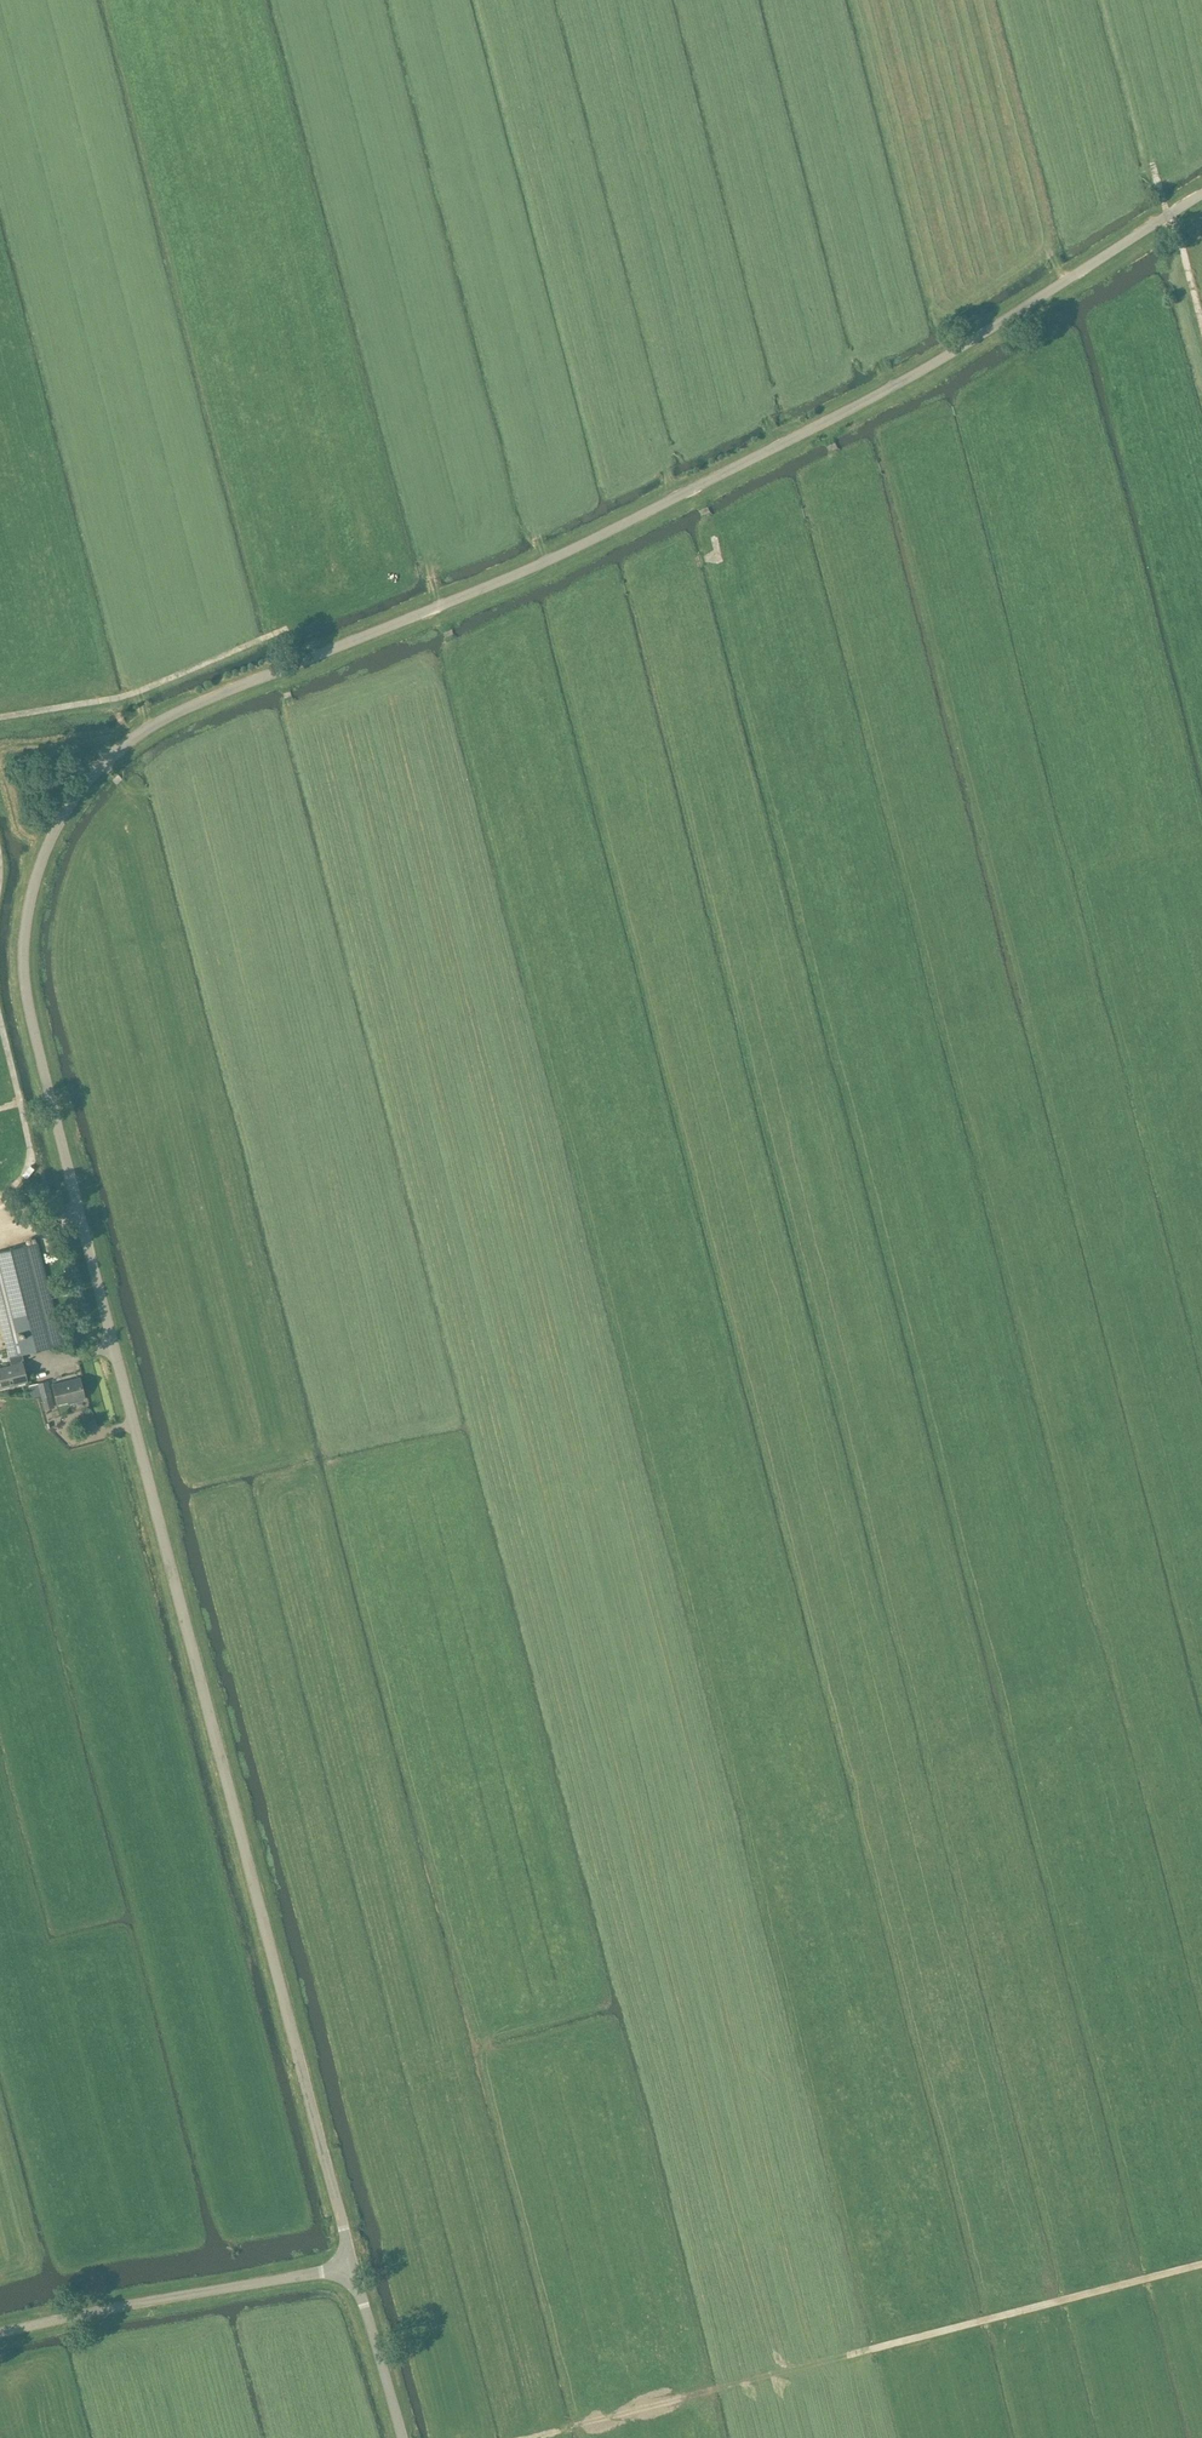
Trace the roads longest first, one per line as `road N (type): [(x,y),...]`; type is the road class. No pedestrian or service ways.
road 1 (unclassified): [(1201,193),(919,372),(693,489),(460,598),(204,698),(135,733),(71,799),(50,838),(25,914),(33,1028),(352,2266)]
road 2 (unclassified): [(352,2266),(0,2333)]
road 3 (track): [(0,716),(131,694),(288,630)]
road 4 (track): [(0,1202),(28,1169),(30,1145),(0,1018)]
road 5 (unclassified): [(396,2437),(352,2266)]

